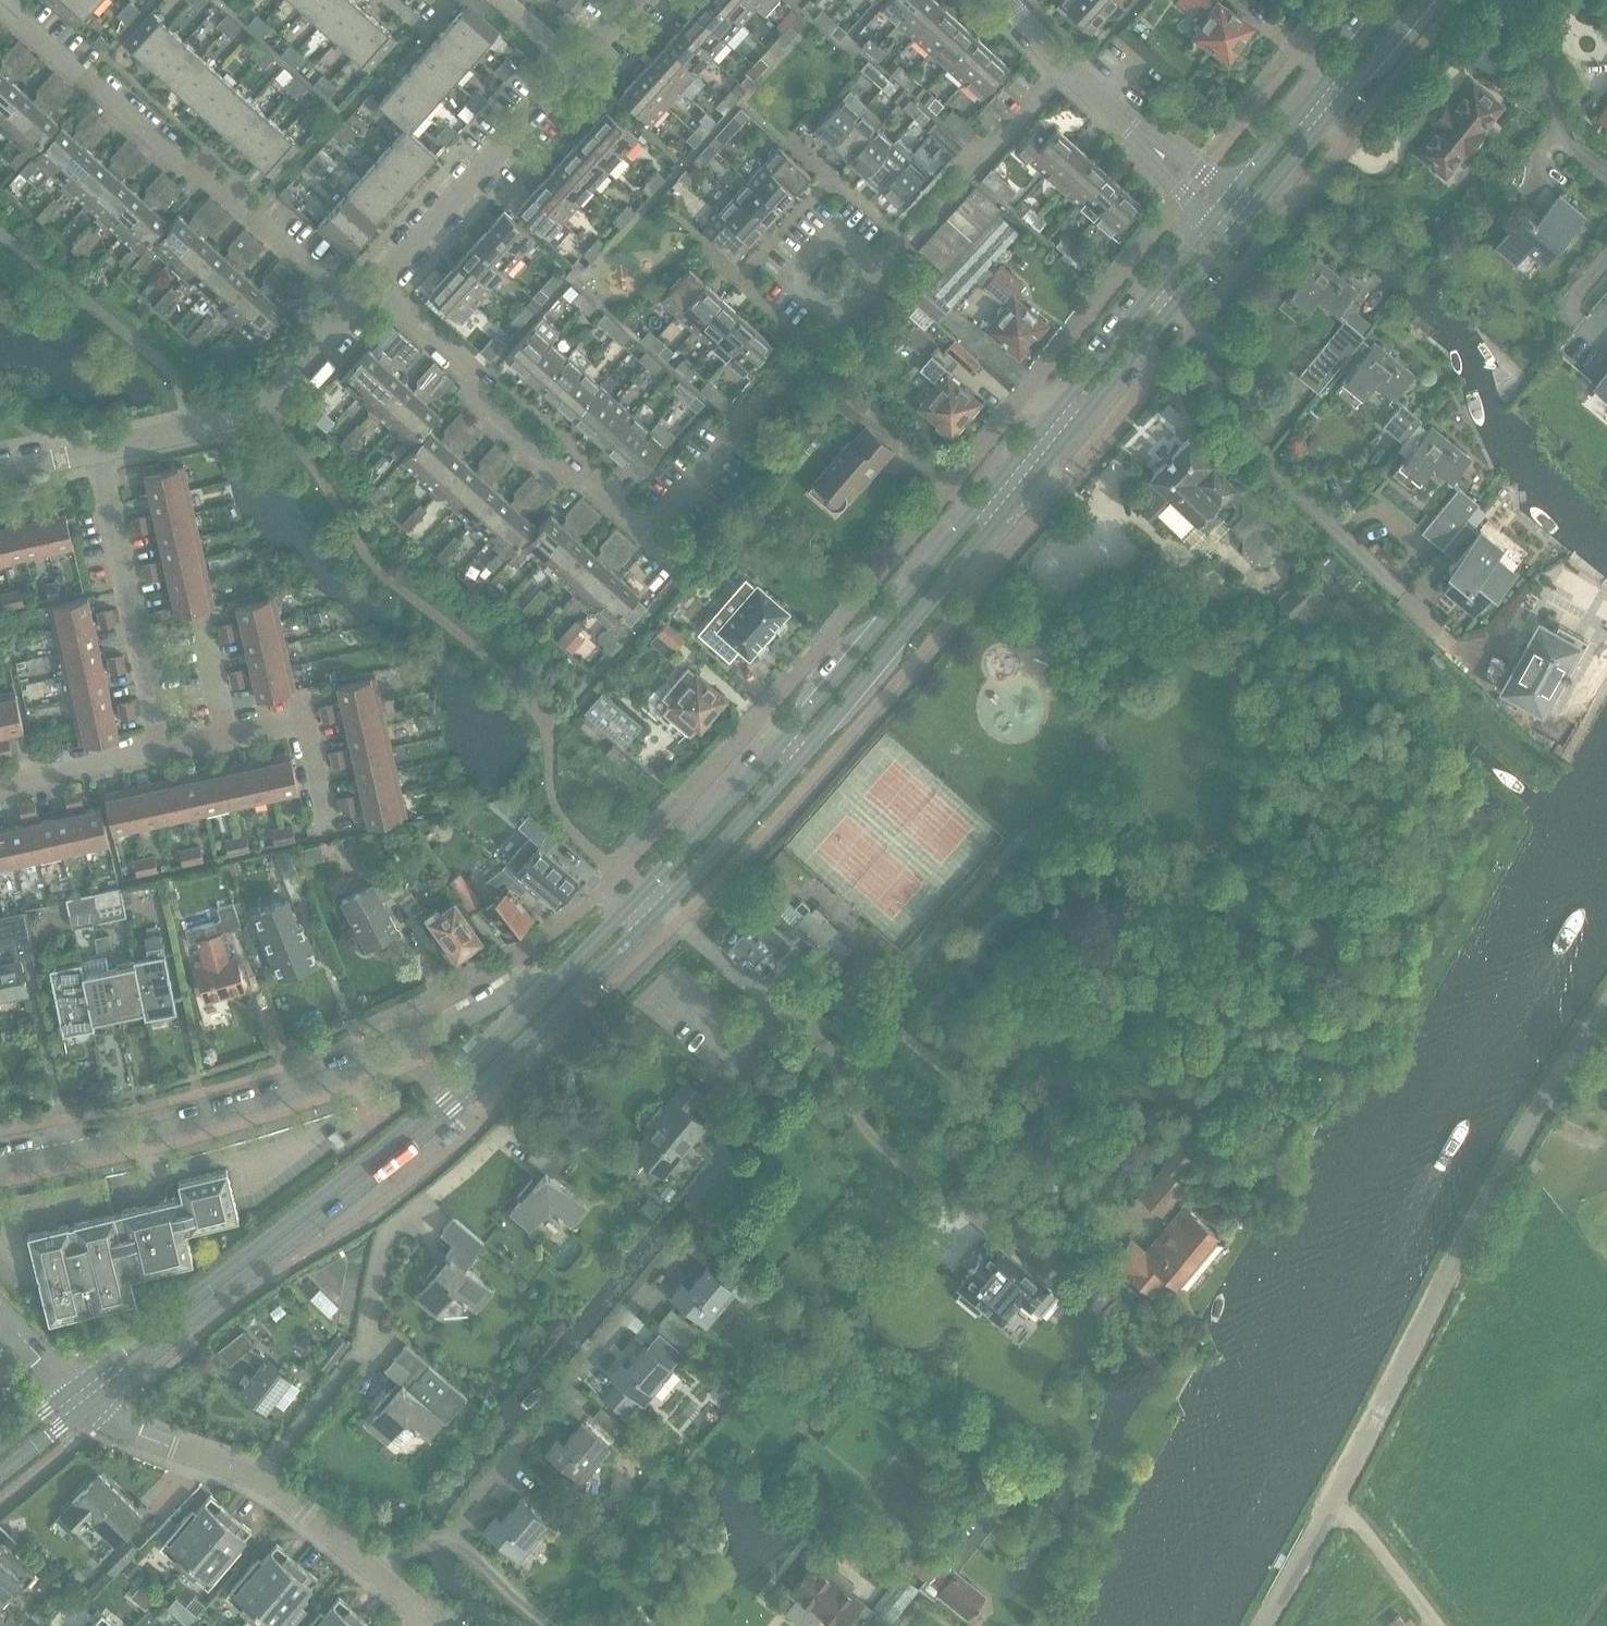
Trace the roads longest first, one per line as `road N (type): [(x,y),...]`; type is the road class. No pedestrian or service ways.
road 1 (tertiary): [(91,1405),(443,1120),(665,905),(805,755),(1173,308)]
road 2 (tertiary): [(1153,293),(870,639),(478,1065),(74,1389)]
road 3 (residential): [(1261,1625),(1505,1172),(1606,1009)]
road 4 (residential): [(646,531),(1067,65)]
road 5 (residential): [(1,4),(358,310)]
road 6 (residential): [(520,1113),(384,1236),(365,1343),(260,1478)]
road 7 (residential): [(0,1167),(210,1120),(356,1071),(422,1038)]
road 8 (residential): [(1404,595),(1222,414),(1213,341),(1173,308)]
road 9 (residential): [(646,531),(585,479),(555,468),(482,404),(472,374),(377,289)]
road 10 (residential): [(97,453),(231,422),(265,406),(358,310)]
road 11 (residential): [(164,748),(97,453)]
road 12 (residential): [(377,289),(579,67)]
road 13 (residential): [(453,1539),(637,1308)]
road 14 (tertiary): [(1242,225),(1428,0)]
road 15 (tertiary): [(1394,0),(1222,209)]
road 16 (residential): [(1067,65),(1222,209)]
road 17 (residential): [(229,733),(305,716),(331,836)]
road 18 (residential): [(91,1405),(139,1436),(260,1478)]
road 19 (residential): [(0,784),(164,748)]
road 20 (track): [(1332,1503),(1358,1523),(1437,1625)]
road 21 (residential): [(375,1572),(260,1478)]
road 22 (residential): [(534,970),(422,1038)]
road 23 (residential): [(548,1625),(453,1539)]

